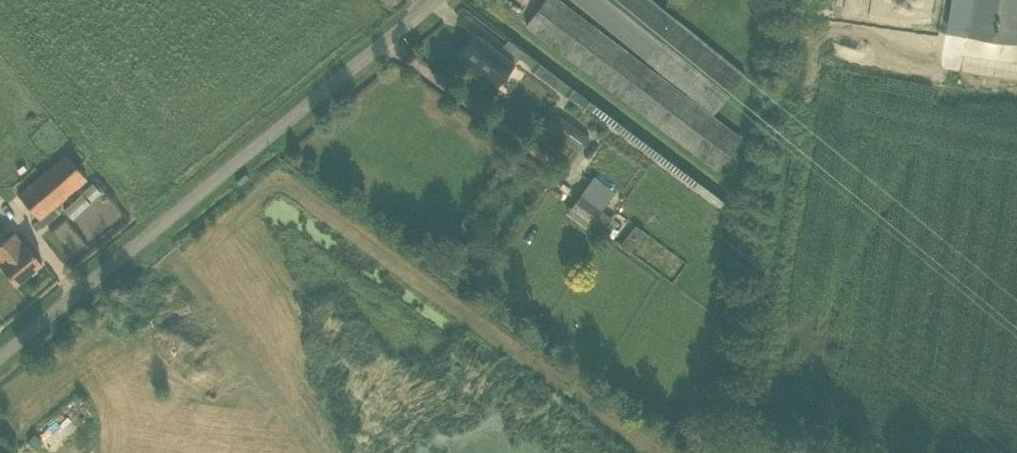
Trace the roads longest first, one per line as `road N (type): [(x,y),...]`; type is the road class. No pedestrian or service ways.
road 1 (unclassified): [(0,344),(417,0)]

